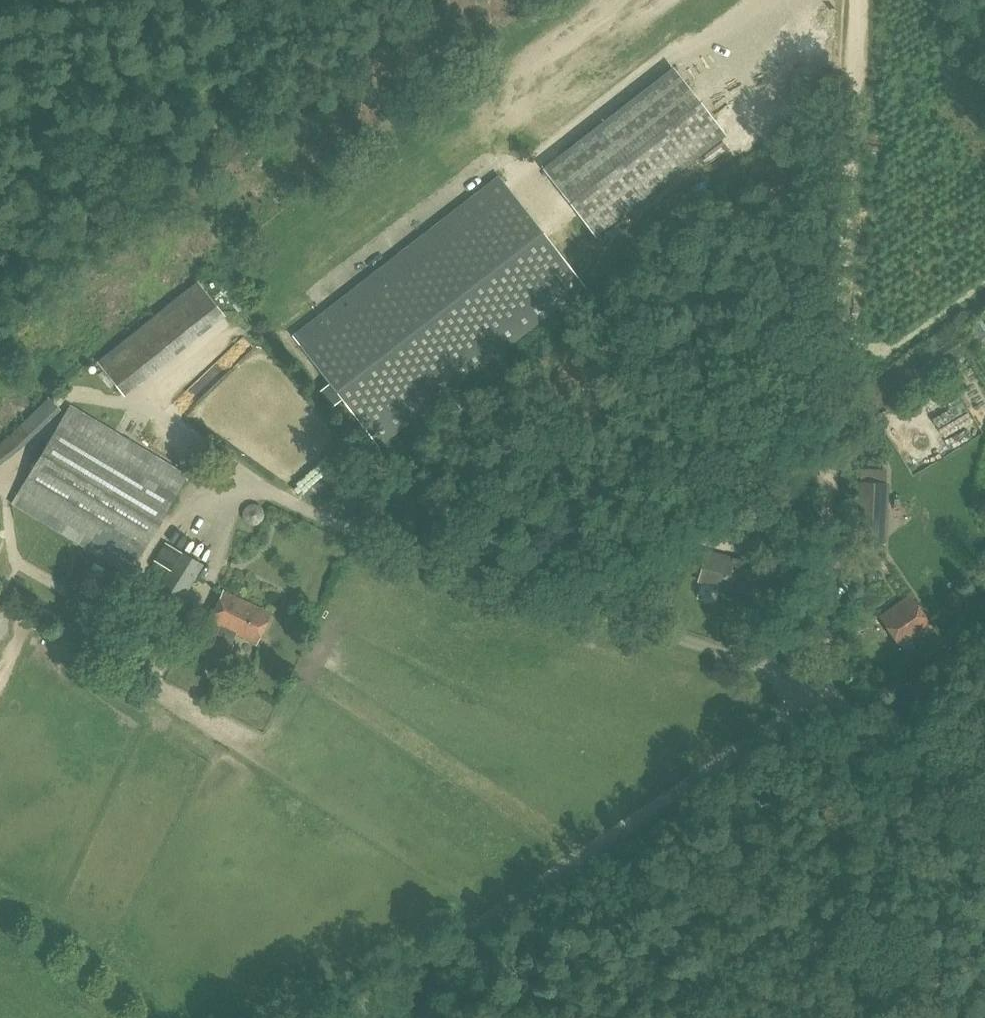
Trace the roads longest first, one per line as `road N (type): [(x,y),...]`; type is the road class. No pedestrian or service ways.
road 1 (track): [(861,0),(818,708)]
road 2 (unclassified): [(342,1017),(792,716),(818,708)]
road 3 (track): [(0,28),(104,152),(270,312)]
road 4 (unclassified): [(984,762),(818,708)]

